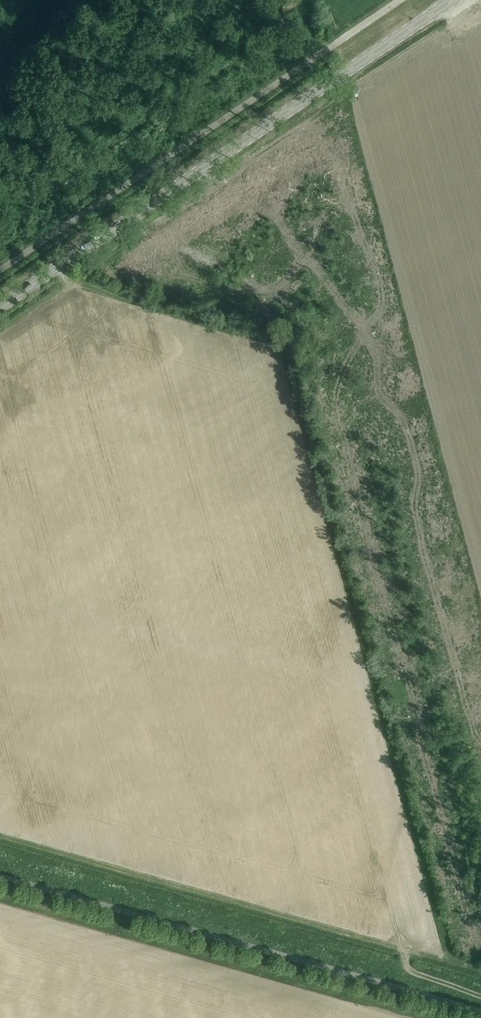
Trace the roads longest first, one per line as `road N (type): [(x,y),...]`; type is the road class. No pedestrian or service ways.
road 1 (tertiary): [(0,306),(450,0)]
road 2 (unclassified): [(480,1012),(0,877)]

